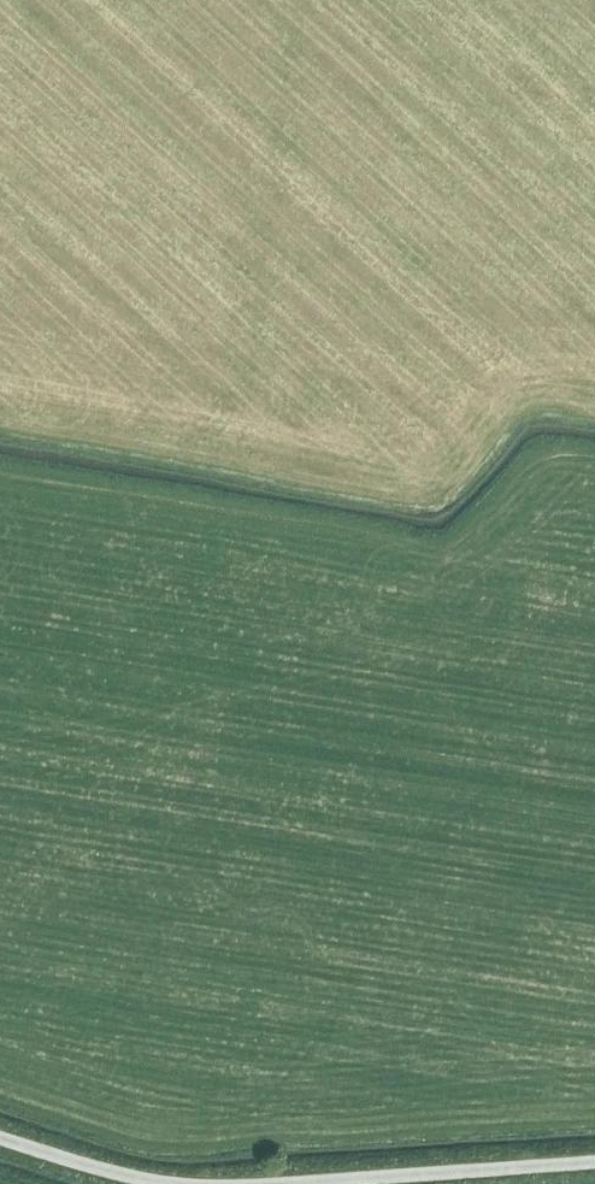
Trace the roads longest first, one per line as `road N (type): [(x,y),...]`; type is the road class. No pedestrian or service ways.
road 1 (unclassified): [(594,1157),(252,1183)]
road 2 (unclassified): [(199,1183),(106,1170),(0,1136)]

